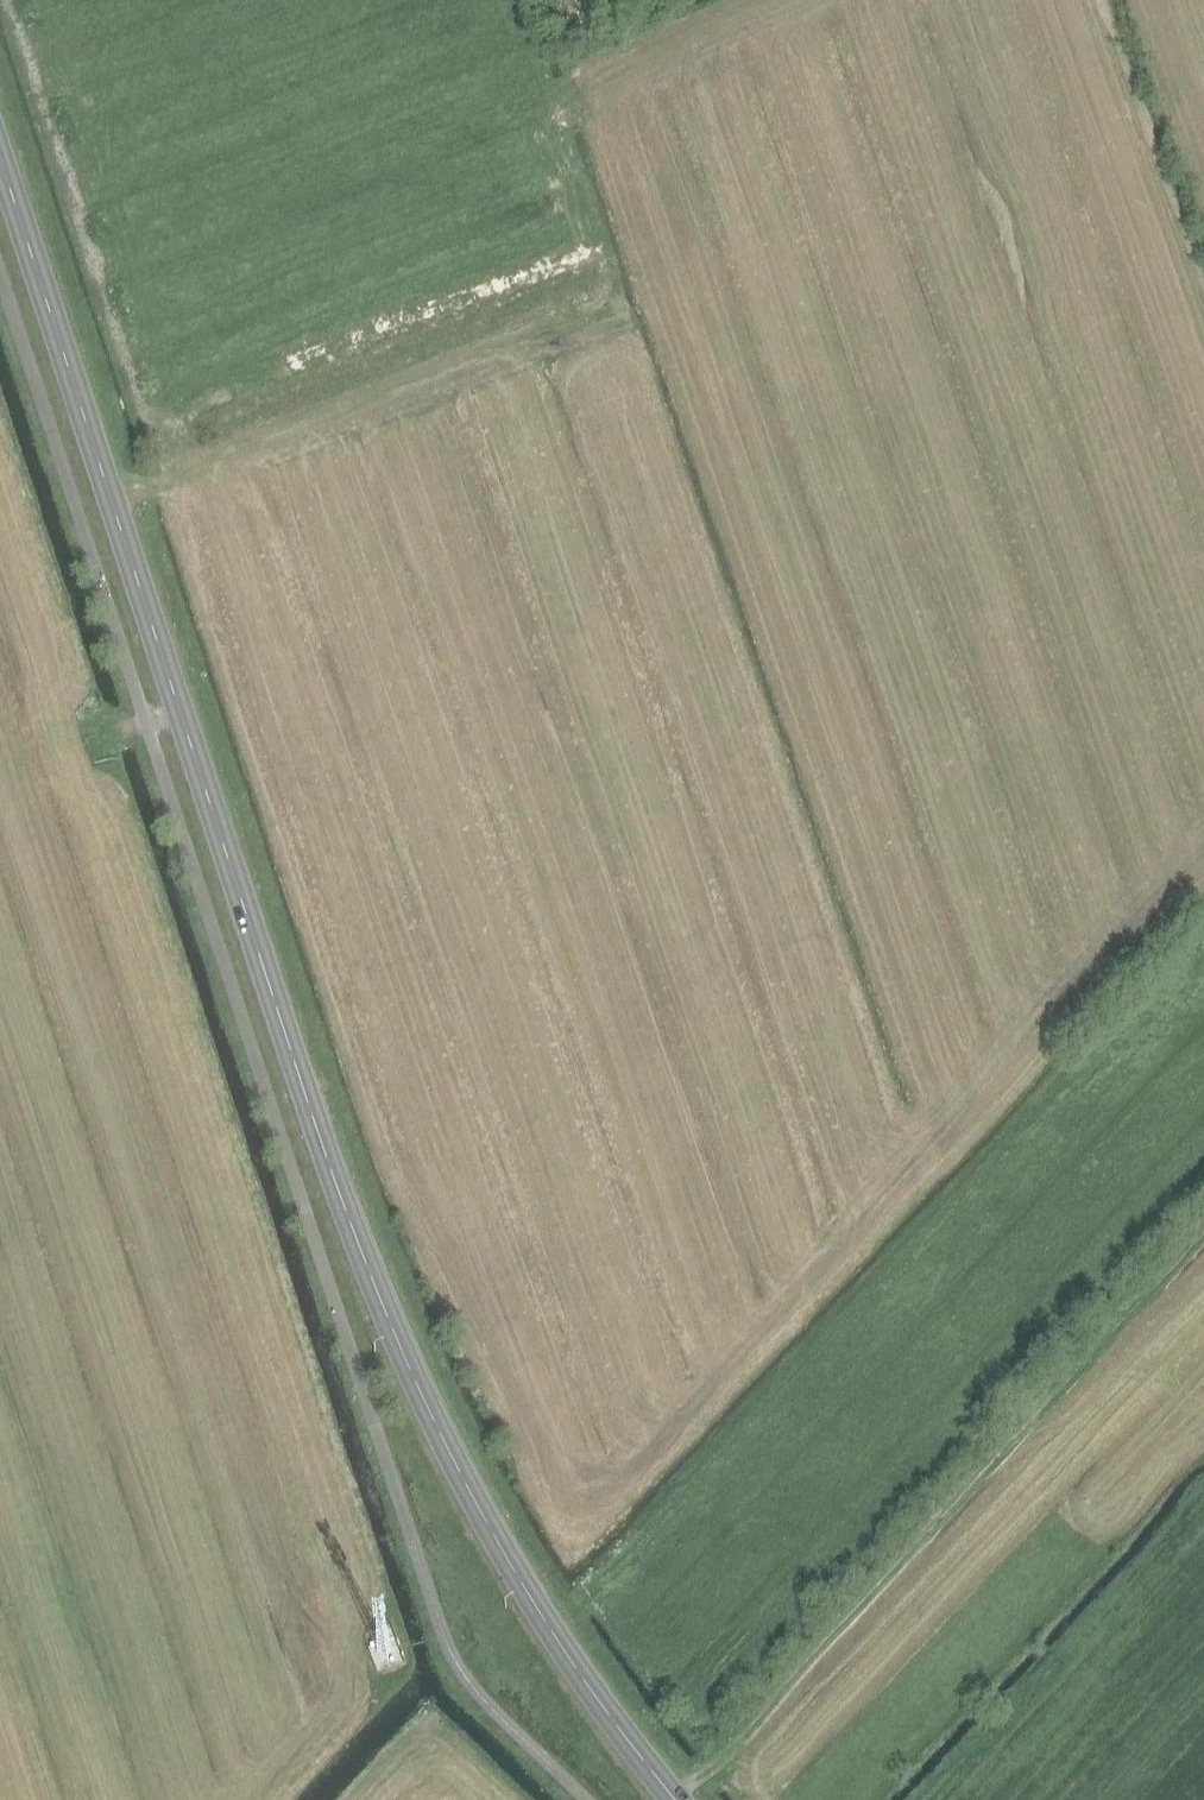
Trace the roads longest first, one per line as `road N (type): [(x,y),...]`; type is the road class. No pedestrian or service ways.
road 1 (primary): [(674,1799),(603,1707),(479,1514),(368,1269),(0,161)]

